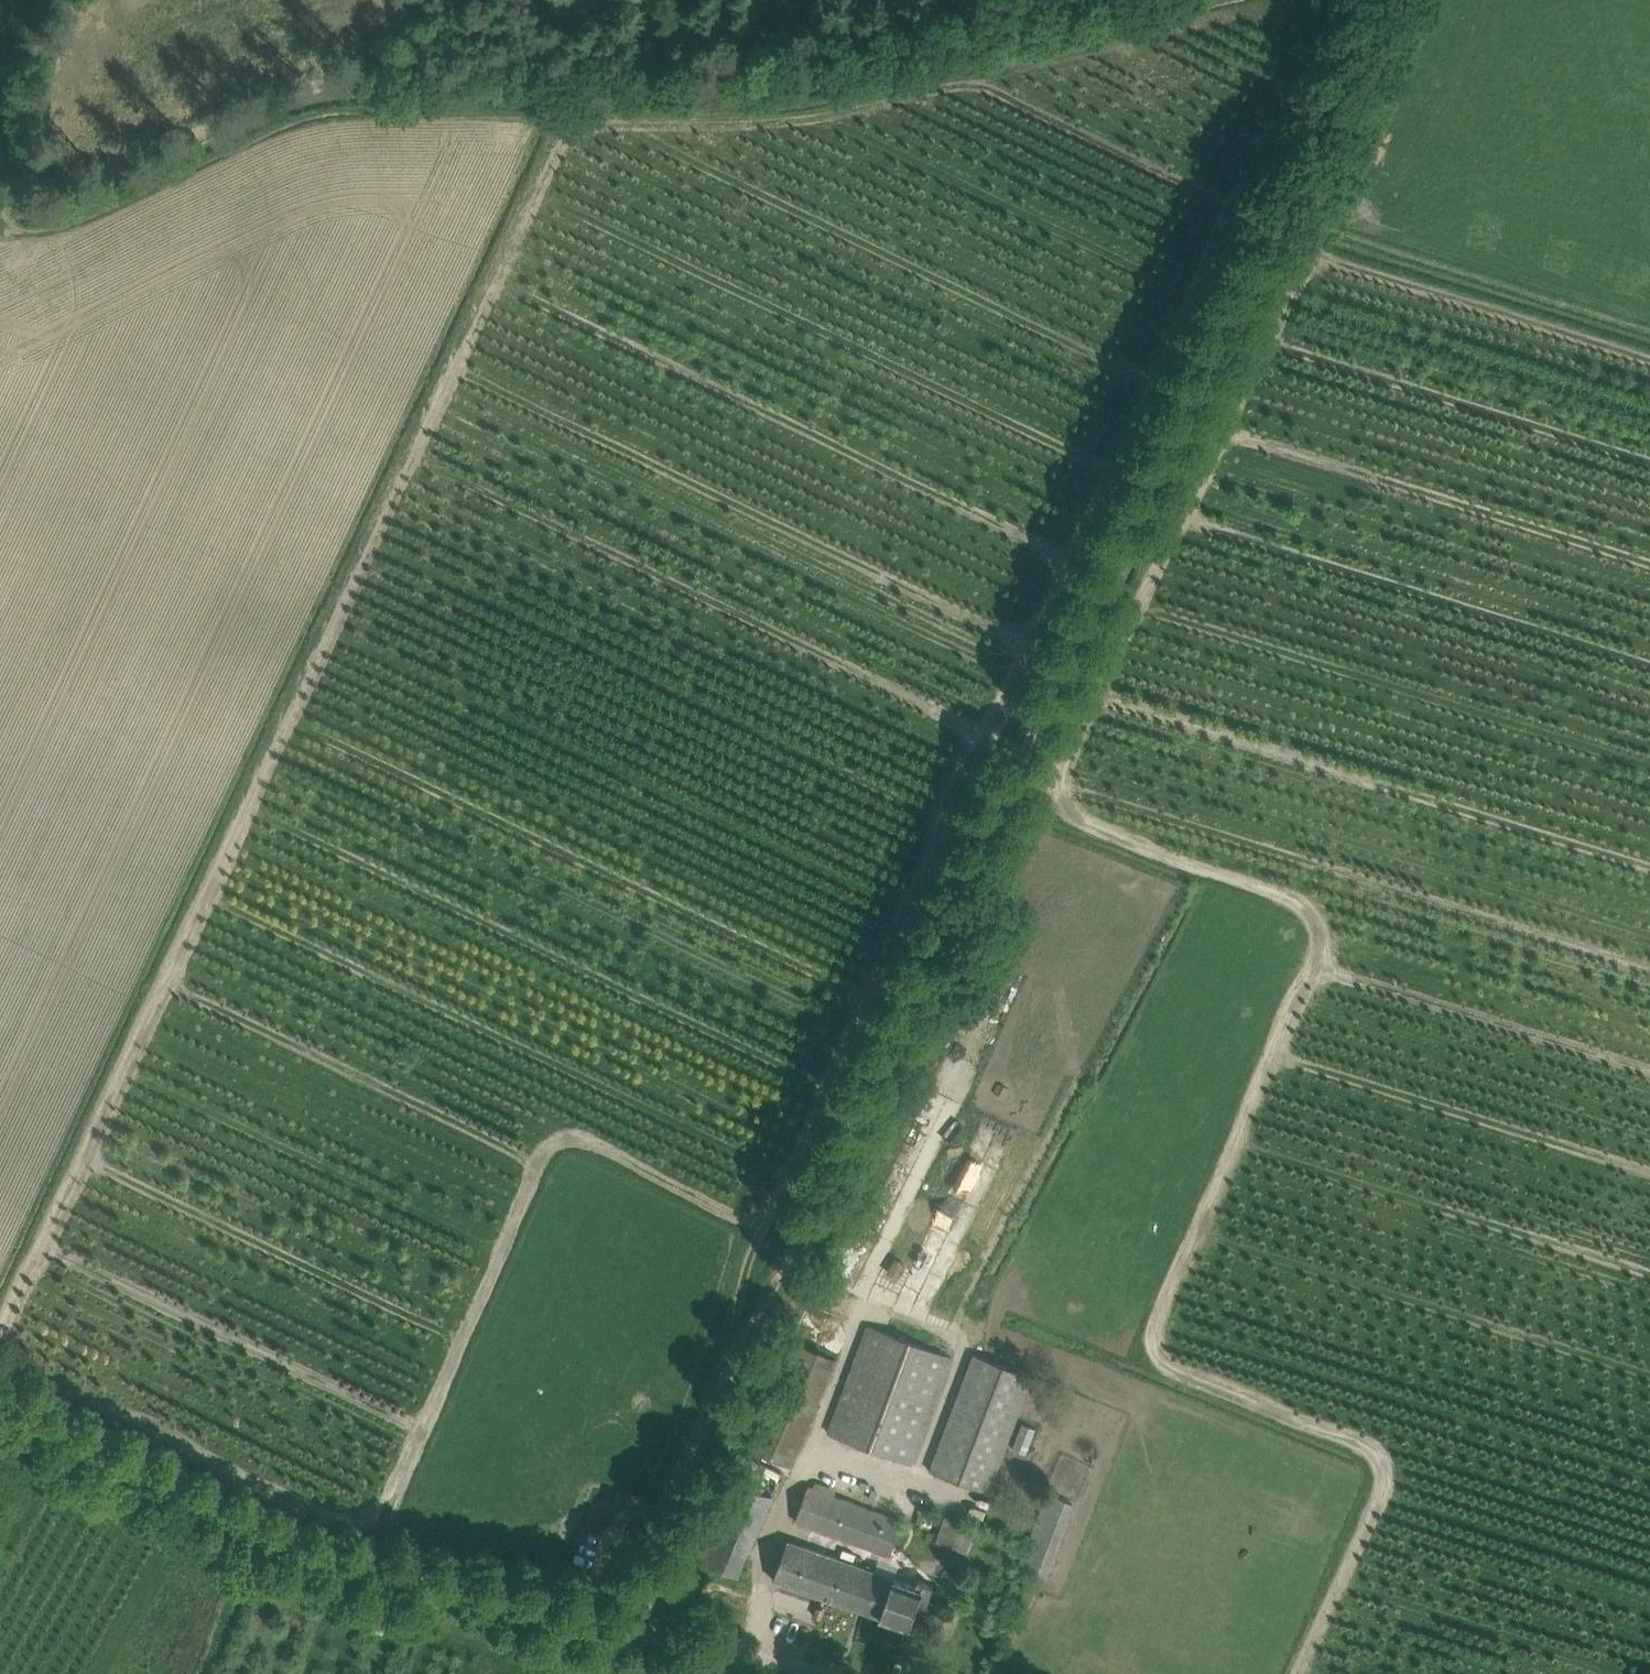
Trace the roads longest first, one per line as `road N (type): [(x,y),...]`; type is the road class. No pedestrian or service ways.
road 1 (track): [(1334,210),(1269,235),(606,1627)]
road 2 (track): [(56,0),(34,24),(24,203),(68,202),(308,95),(539,87),(746,92),(875,81),(1187,0)]
road 3 (track): [(0,1408),(321,1558),(659,1635)]
road 4 (track): [(1334,210),(1649,315)]
road 5 (track): [(1427,0),(1334,210)]
road 6 (residential): [(817,1673),(659,1635)]

